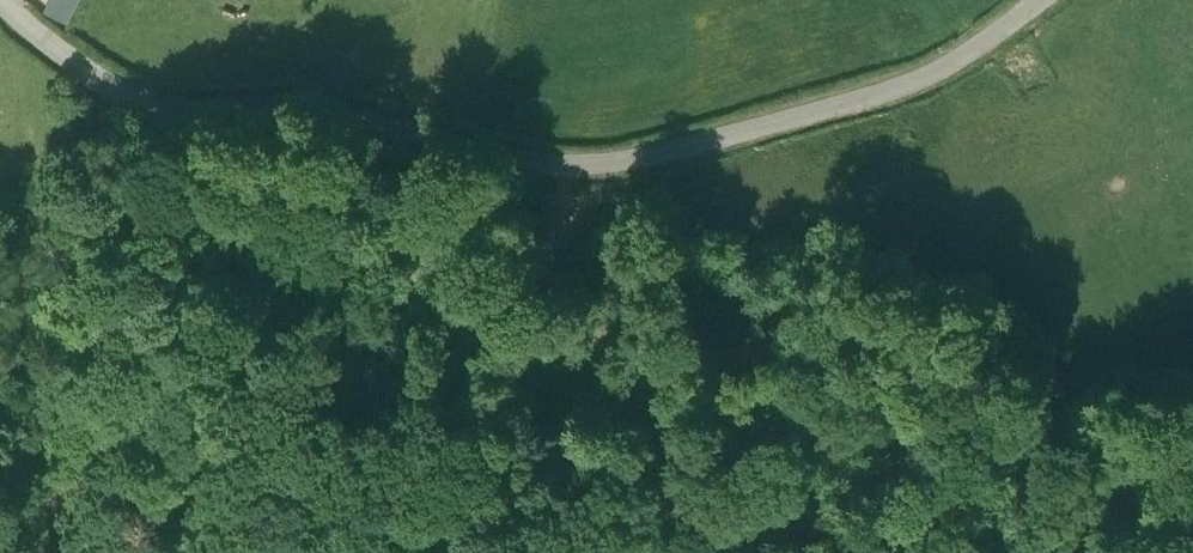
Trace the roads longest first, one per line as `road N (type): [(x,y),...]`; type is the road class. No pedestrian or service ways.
road 1 (track): [(145,96),(358,274),(474,287),(605,358),(771,329),(880,373),(1074,539),(1129,552)]
road 2 (unclassified): [(3,0),(82,67),(145,96),(341,115),(517,166),(572,172),(635,166),(835,111),(943,72),(1043,0)]

